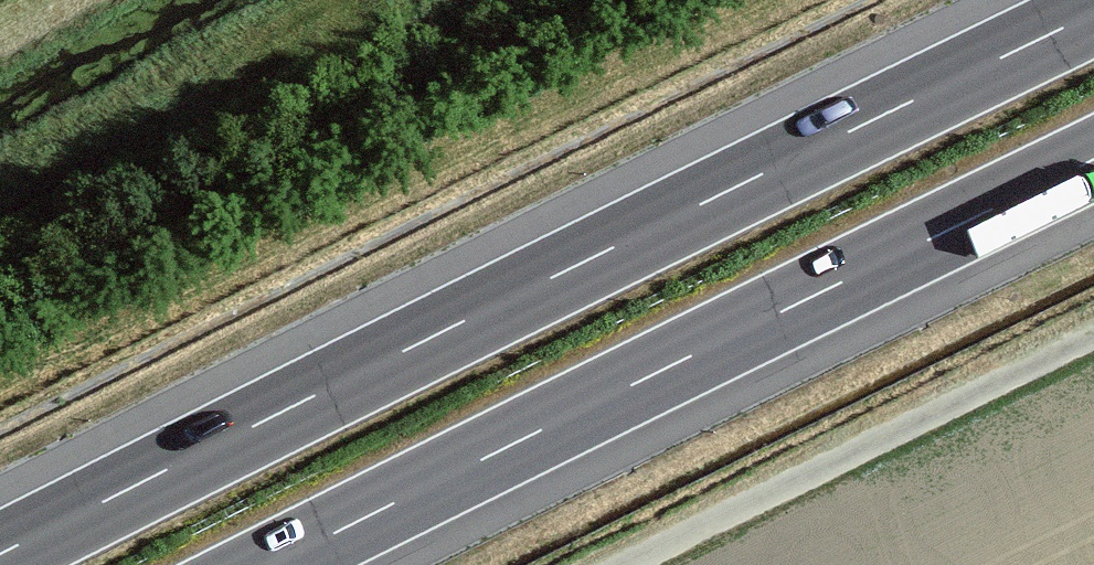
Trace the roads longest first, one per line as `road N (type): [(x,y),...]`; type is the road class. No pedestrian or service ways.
road 1 (motorway): [(1093,13),(0,554)]
road 2 (motorway): [(271,564),(1093,160)]
road 3 (track): [(1093,336),(624,564)]

